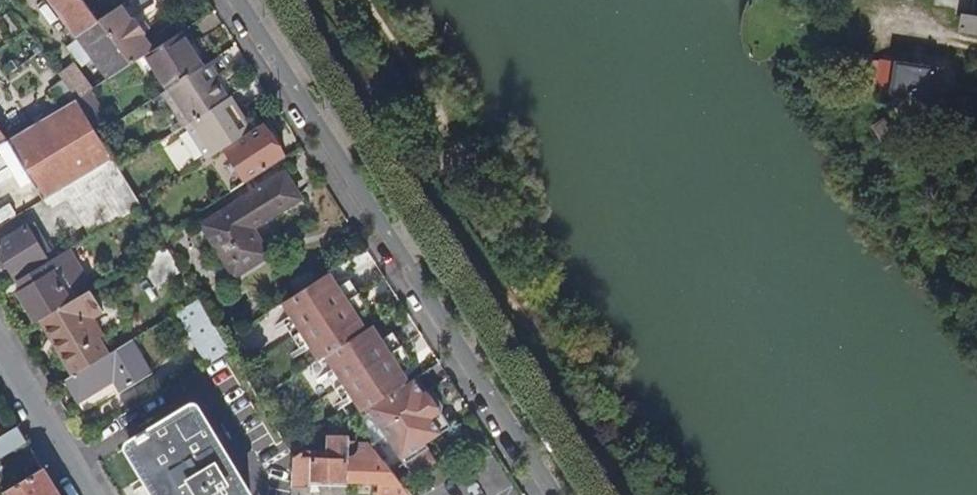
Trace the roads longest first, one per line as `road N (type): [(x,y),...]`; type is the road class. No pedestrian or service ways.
road 1 (residential): [(255,0),(570,494)]
road 2 (residential): [(0,350),(87,494)]

